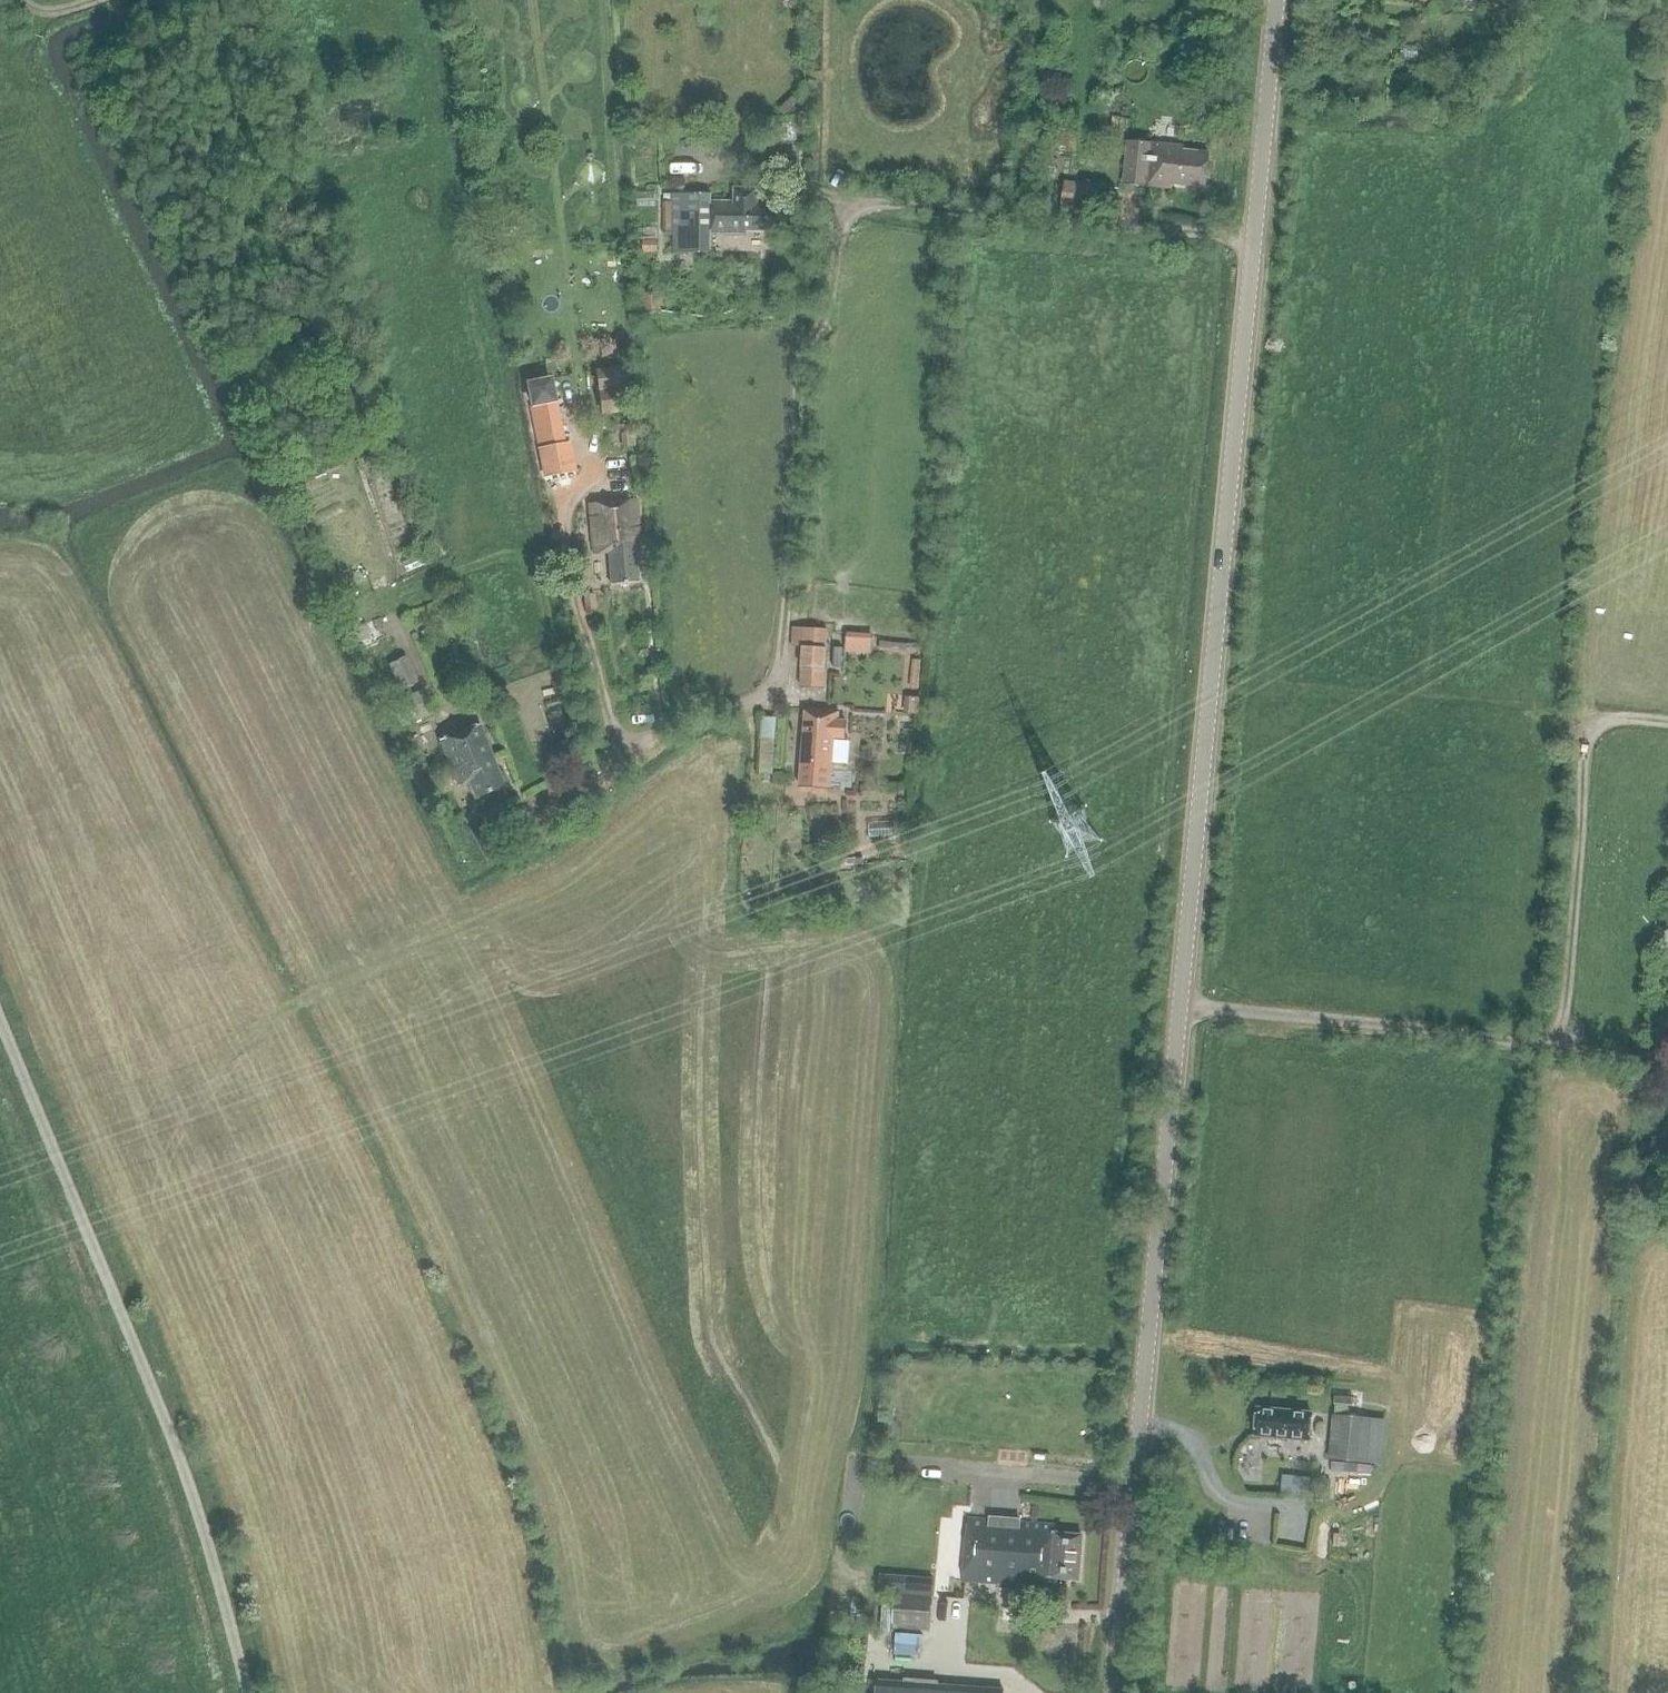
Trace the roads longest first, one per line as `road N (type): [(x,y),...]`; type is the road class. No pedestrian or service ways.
road 1 (secondary): [(1119,1692),(1276,0)]
road 2 (track): [(779,694),(808,361),(829,318),(842,217),(863,193),(1253,239)]

